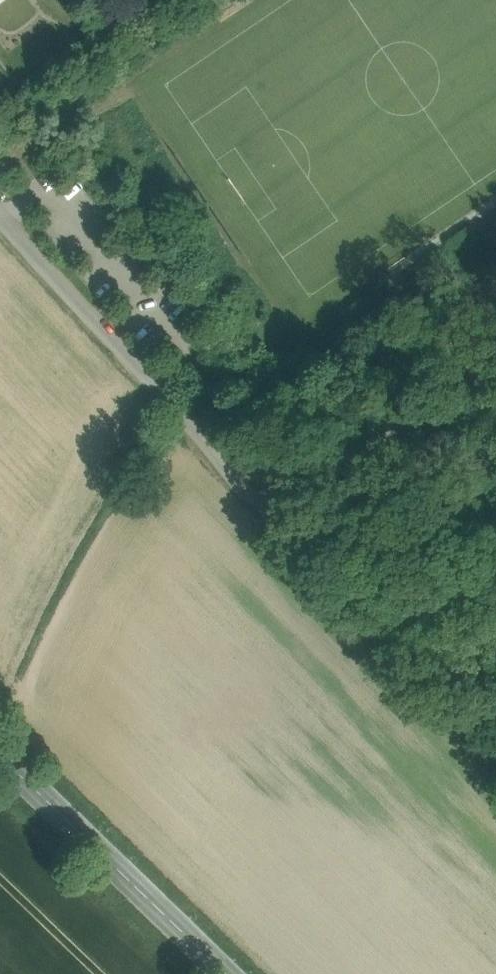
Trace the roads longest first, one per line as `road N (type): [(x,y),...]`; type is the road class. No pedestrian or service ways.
road 1 (residential): [(269,512),(0,215)]
road 2 (secondary): [(227,973),(0,754)]

